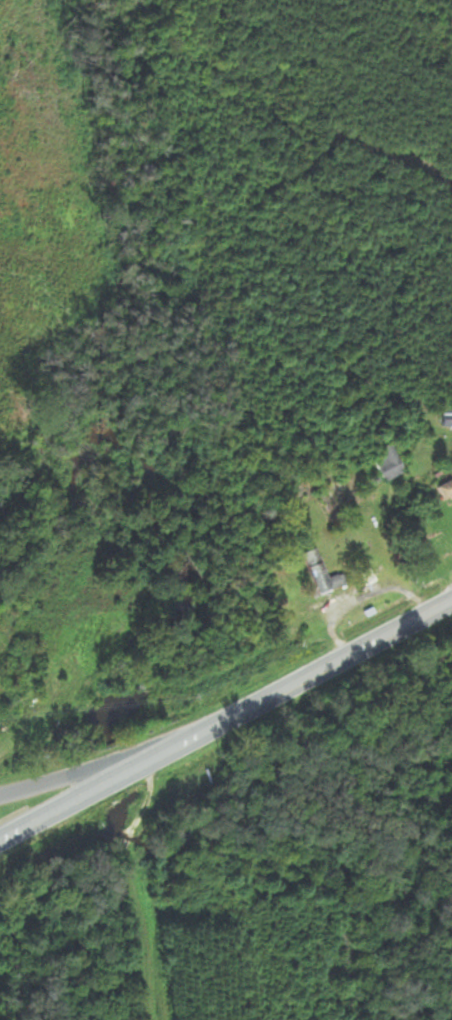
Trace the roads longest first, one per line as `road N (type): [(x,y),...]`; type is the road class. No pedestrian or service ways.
road 1 (secondary): [(143,762),(451,601)]
road 2 (secondary): [(0,843),(143,762)]
road 3 (residential): [(143,762),(0,796)]

